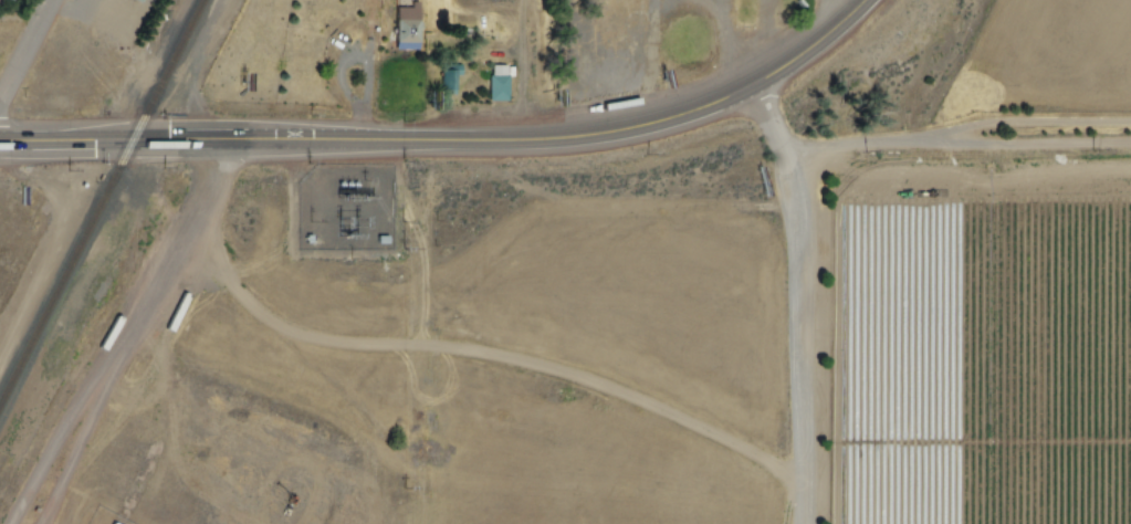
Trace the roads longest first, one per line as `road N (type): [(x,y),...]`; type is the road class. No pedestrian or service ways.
road 1 (trunk): [(865,0),(813,49),(745,92),(628,133),(444,145),(127,143)]
road 2 (residential): [(801,523),(803,228),(745,92)]
road 3 (residential): [(778,73),(781,118),(816,146),(1130,145)]
road 4 (residential): [(981,125),(1130,123)]
road 5 (trunk): [(127,143),(0,145)]

